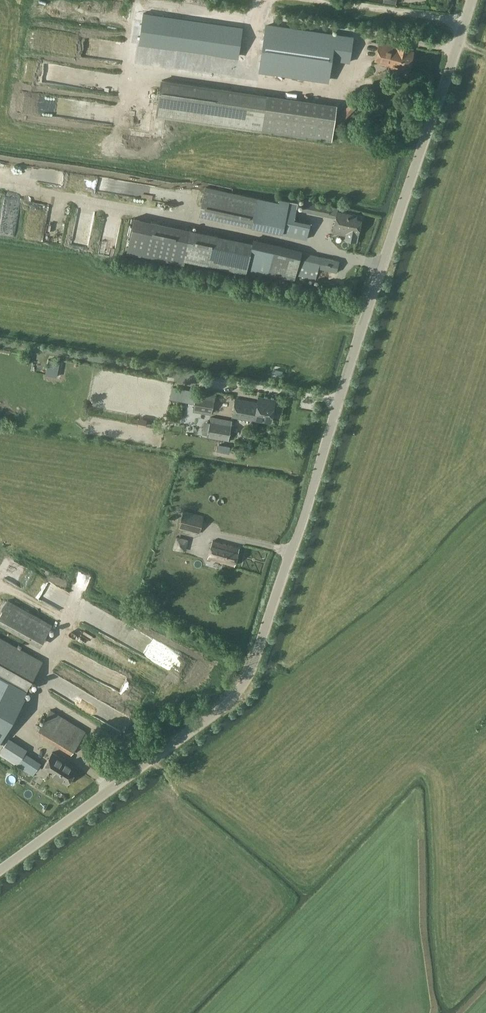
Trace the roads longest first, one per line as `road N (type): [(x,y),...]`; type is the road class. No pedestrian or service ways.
road 1 (unclassified): [(0,871),(232,698),(248,678),(471,0)]
road 2 (track): [(222,224),(0,189)]
road 3 (track): [(323,0),(465,21)]

